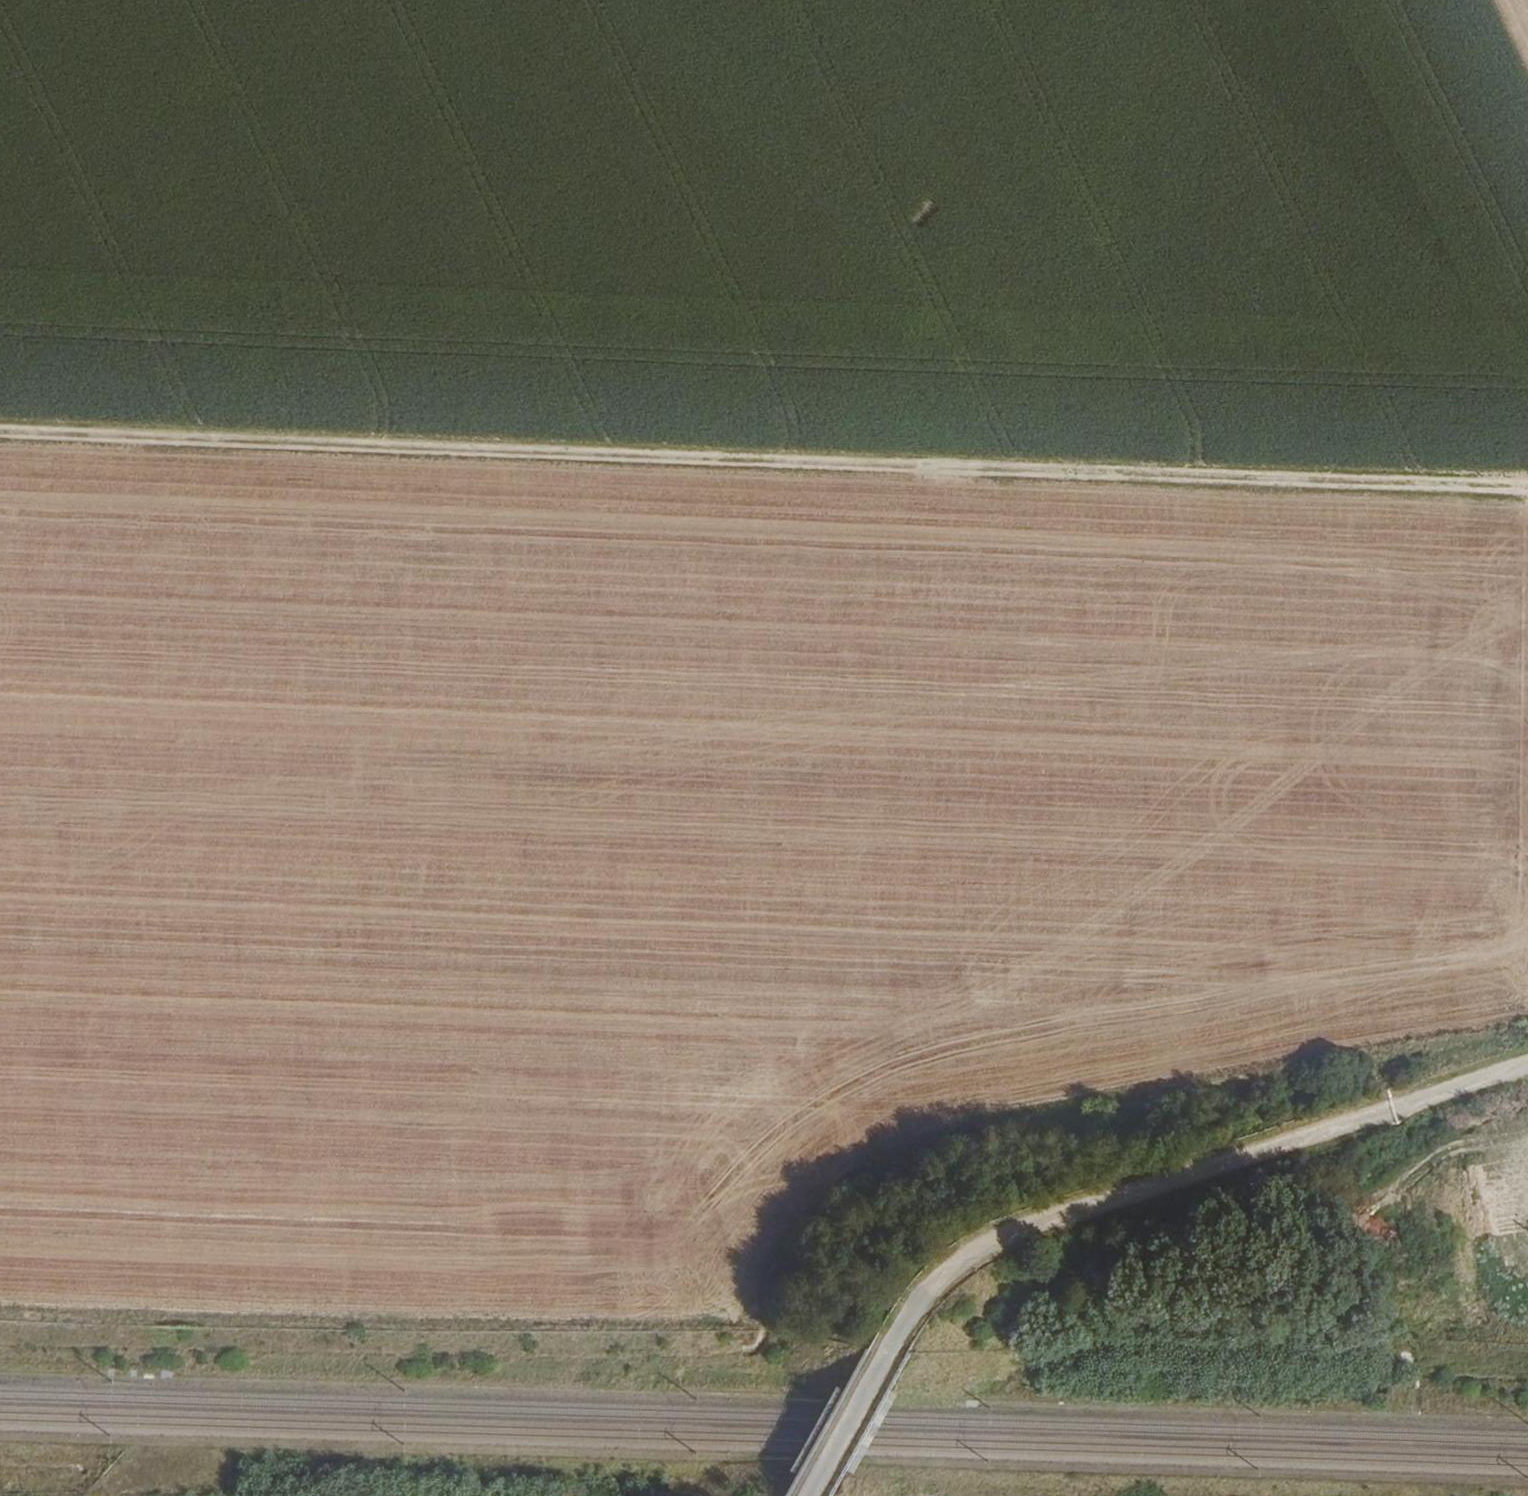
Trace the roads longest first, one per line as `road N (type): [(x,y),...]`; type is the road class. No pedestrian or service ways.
road 1 (track): [(0,441),(1527,498)]
road 2 (track): [(1527,1068),(987,1246),(939,1282),(906,1324),(808,1495)]

